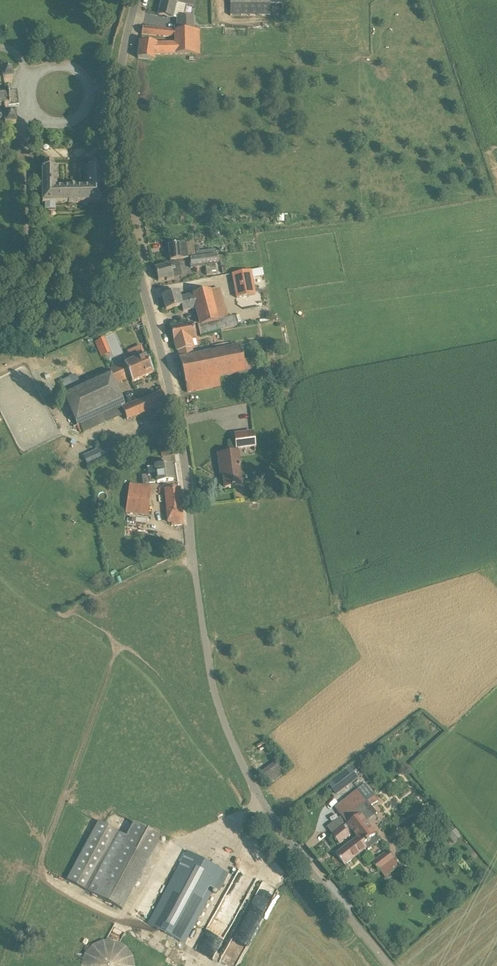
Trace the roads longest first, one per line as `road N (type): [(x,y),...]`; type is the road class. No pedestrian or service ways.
road 1 (unclassified): [(390,965),(274,823),(217,707),(183,449),(129,230),(118,141),(137,0)]

